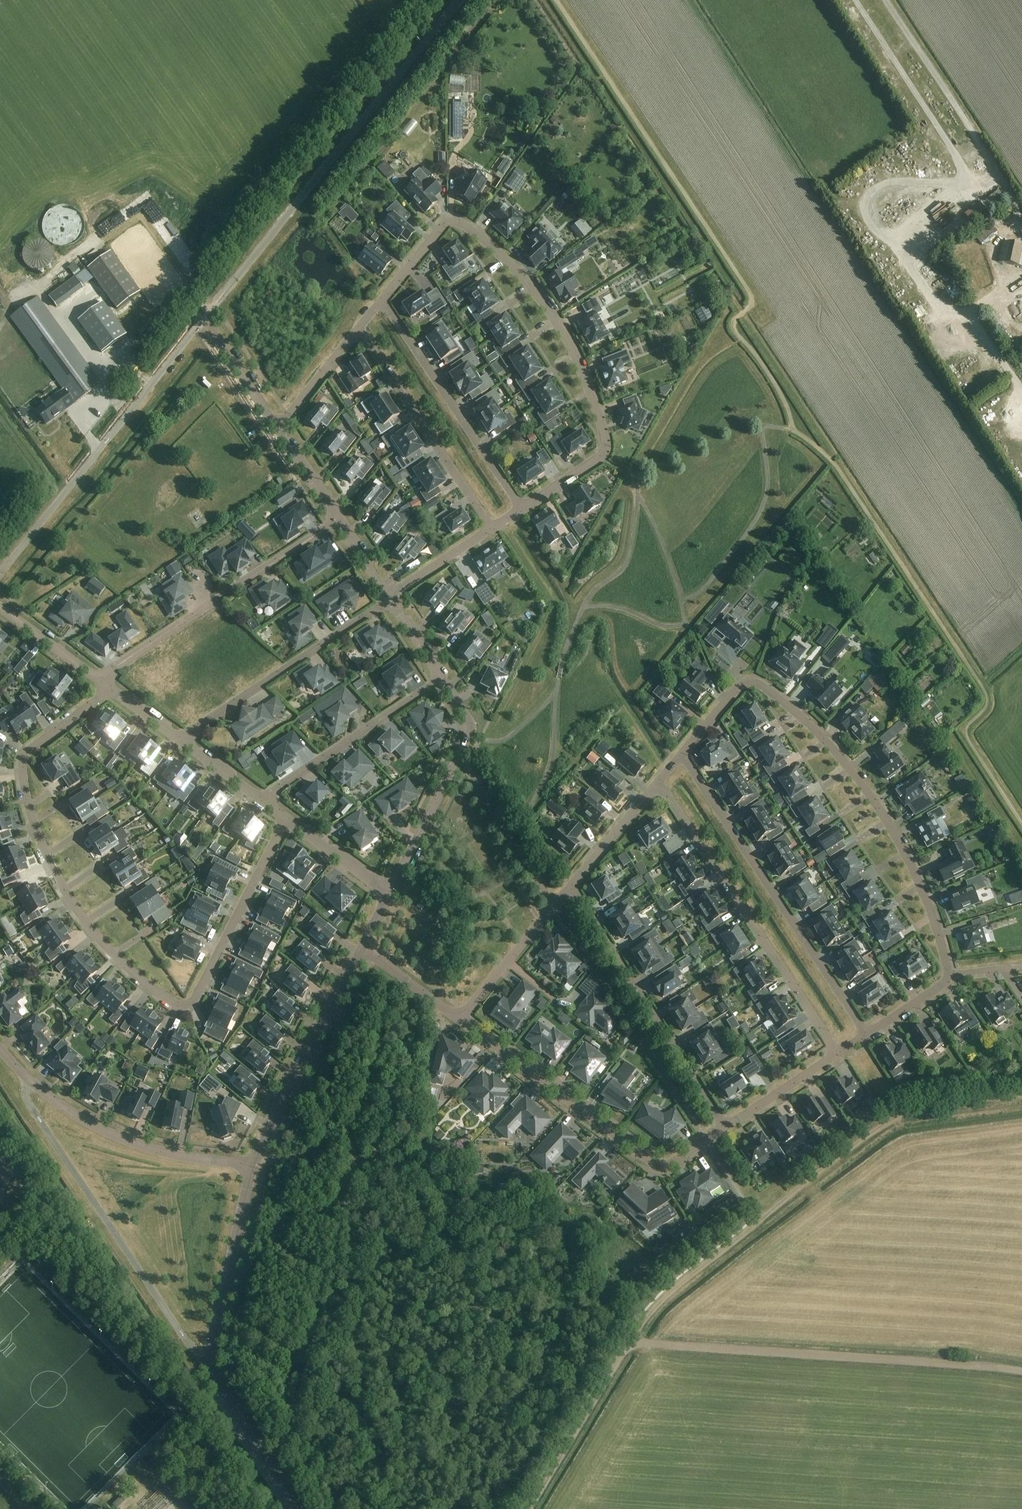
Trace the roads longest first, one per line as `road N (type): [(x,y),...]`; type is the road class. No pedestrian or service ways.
road 1 (track): [(527,1508),(637,1327),(671,1289),(886,1123),(918,1110),(1021,1095)]
road 2 (residential): [(285,818),(188,1005),(148,985),(76,911),(35,828),(25,786),(31,751),(105,684)]
road 3 (residential): [(522,507),(600,456),(605,442),(578,362),(538,294),(454,221),(382,303)]
road 4 (residential): [(949,974),(928,901),(889,824),(849,766),(768,690),(743,685),(682,754)]
road 5 (unclassified): [(203,319),(458,0)]
road 6 (track): [(1021,1373),(628,1341)]
road 7 (residential): [(866,1033),(682,754)]
road 8 (residential): [(210,1354),(191,1346),(31,1108),(32,1083)]
road 9 (unclassified): [(0,574),(203,319)]
road 10 (residential): [(659,783),(837,1053)]
road 11 (residential): [(460,1020),(654,1163),(670,1164),(725,1127)]
road 12 (residential): [(105,684),(107,672),(337,520)]
road 13 (residential): [(725,1127),(572,884)]
road 14 (residential): [(183,741),(389,598)]
road 15 (residential): [(522,507),(382,303)]
road 16 (unclassified): [(389,894),(473,728),(441,677)]
road 17 (unclassified): [(252,1167),(362,949)]
road 18 (unclassified): [(252,1167),(118,1137),(32,1083)]
road 19 (residential): [(358,330),(491,528)]
road 20 (residential): [(263,801),(441,677)]
road 21 (unclassified): [(210,1354),(252,1167)]
road 22 (unclassified): [(210,1354),(212,1373),(294,1508)]
road 23 (residential): [(572,884),(460,1020)]
road 24 (residential): [(725,1127),(837,1053)]
road 25 (residential): [(659,783),(572,884)]
road 26 (residential): [(105,684),(0,606)]
road 27 (unclassified): [(275,426),(203,319)]
road 28 (residential): [(389,894),(285,818)]
road 29 (residential): [(275,426),(358,330)]
road 30 (residential): [(389,598),(491,528)]
road 31 (residential): [(362,949),(460,1020)]

